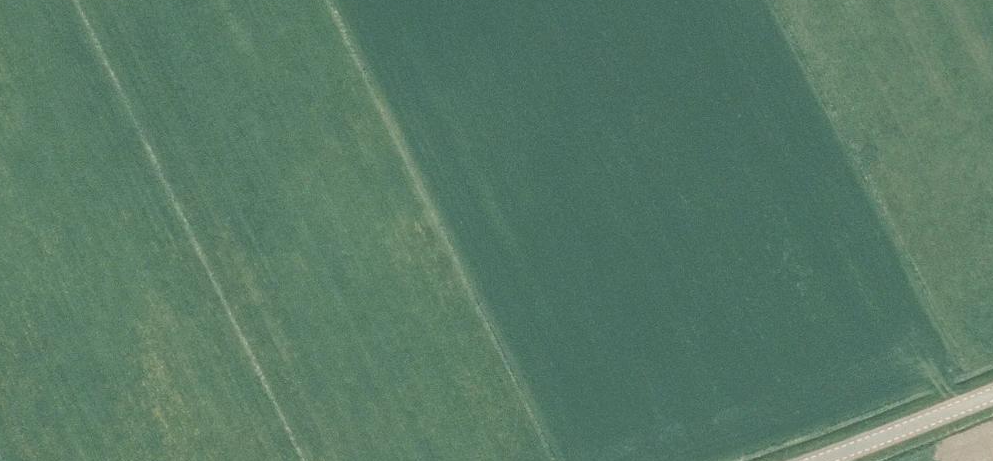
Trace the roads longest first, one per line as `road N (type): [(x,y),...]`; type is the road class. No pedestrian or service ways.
road 1 (tertiary): [(820,460),(992,395)]

